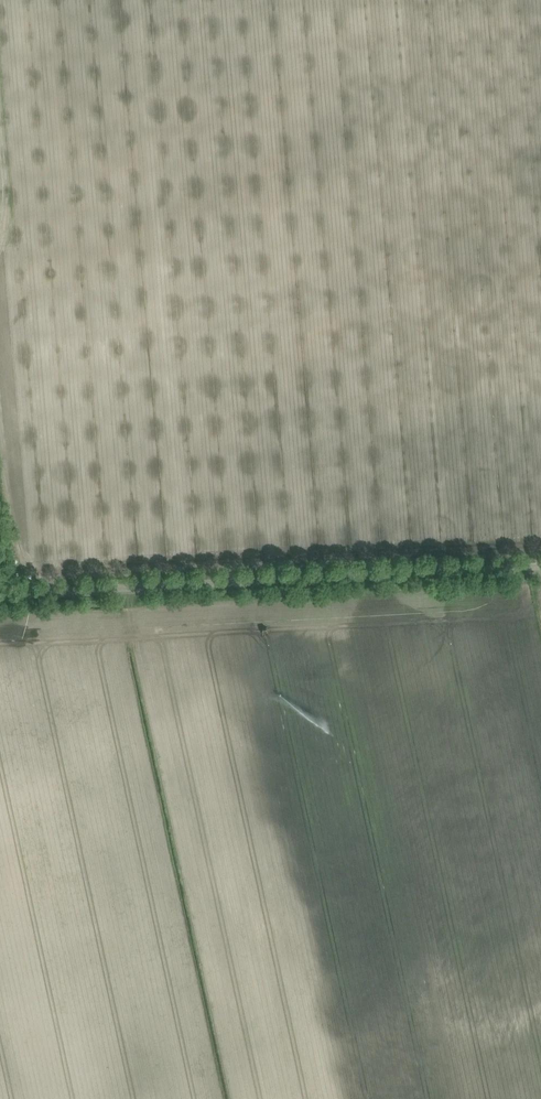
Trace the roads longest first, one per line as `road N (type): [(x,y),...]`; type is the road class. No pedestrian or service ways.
road 1 (unclassified): [(0,592),(540,572)]

